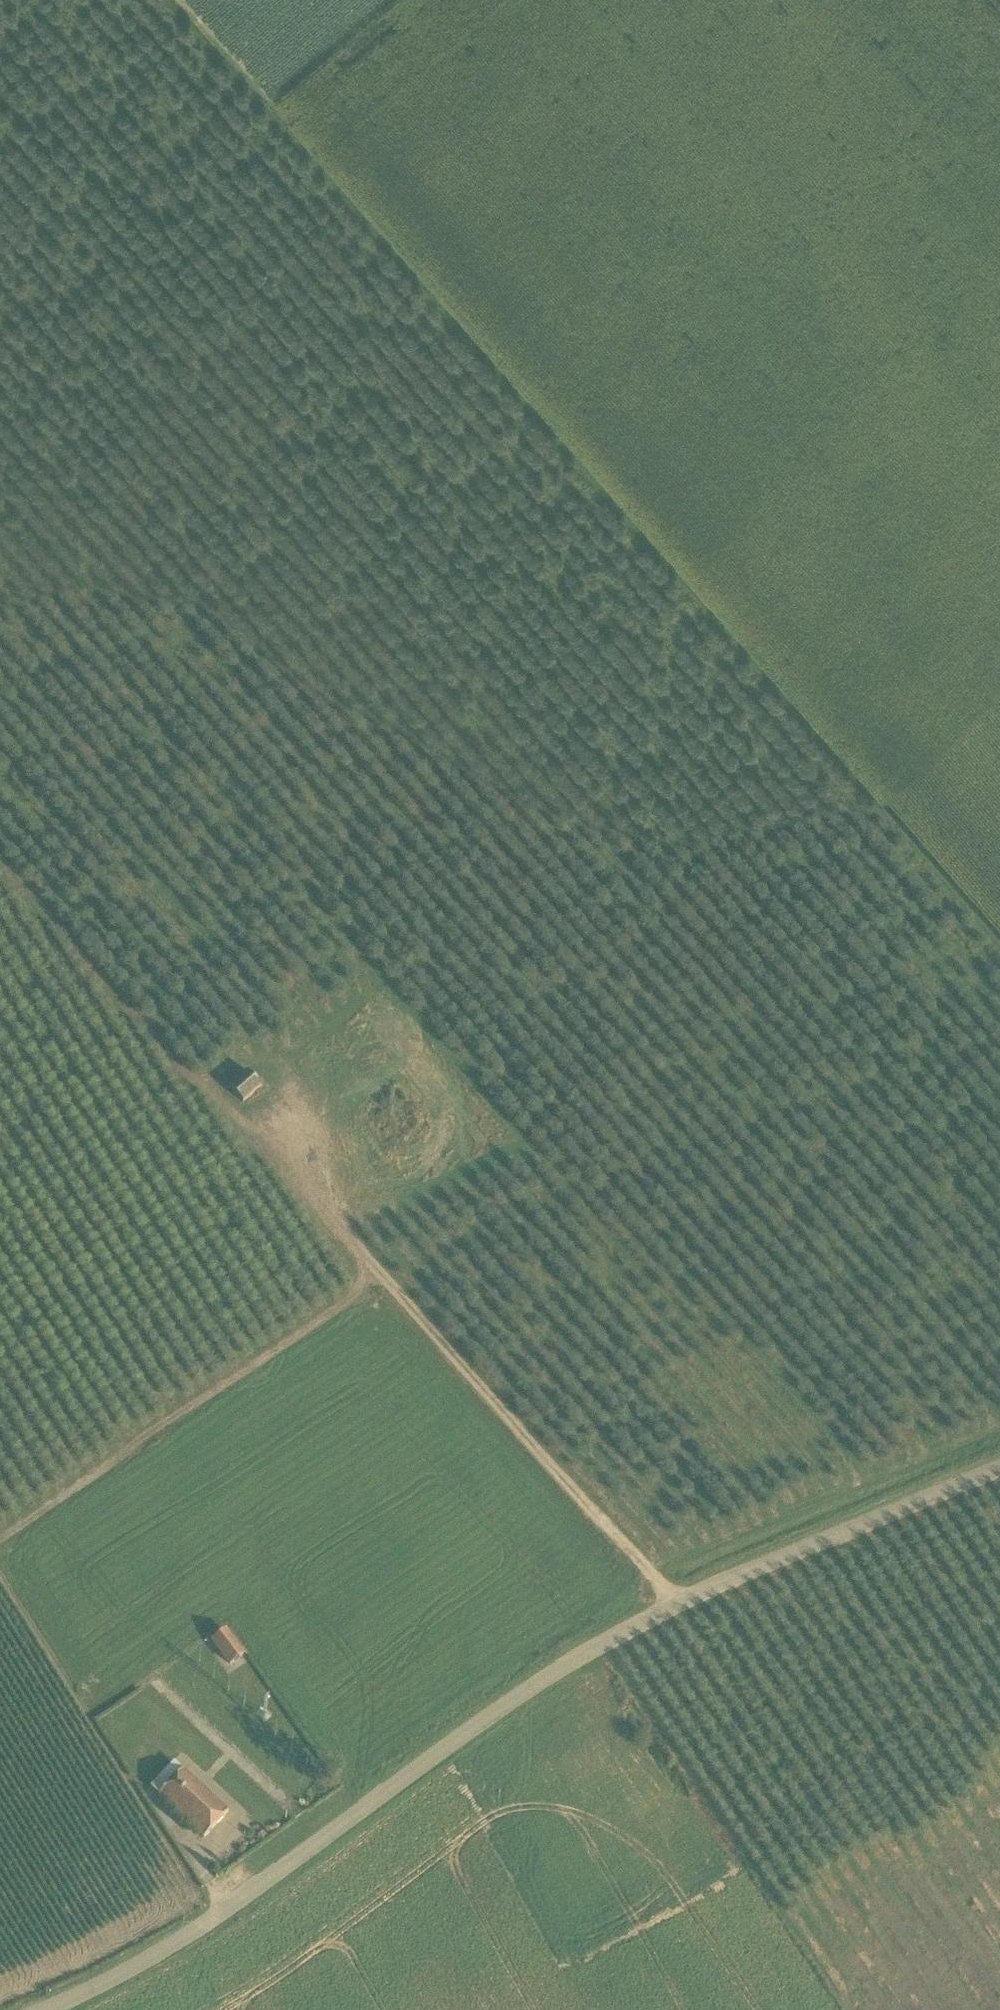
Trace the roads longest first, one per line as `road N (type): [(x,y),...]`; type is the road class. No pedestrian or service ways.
road 1 (unclassified): [(17,2009),(130,1965),(565,1659),(671,1600),(999,1465)]

